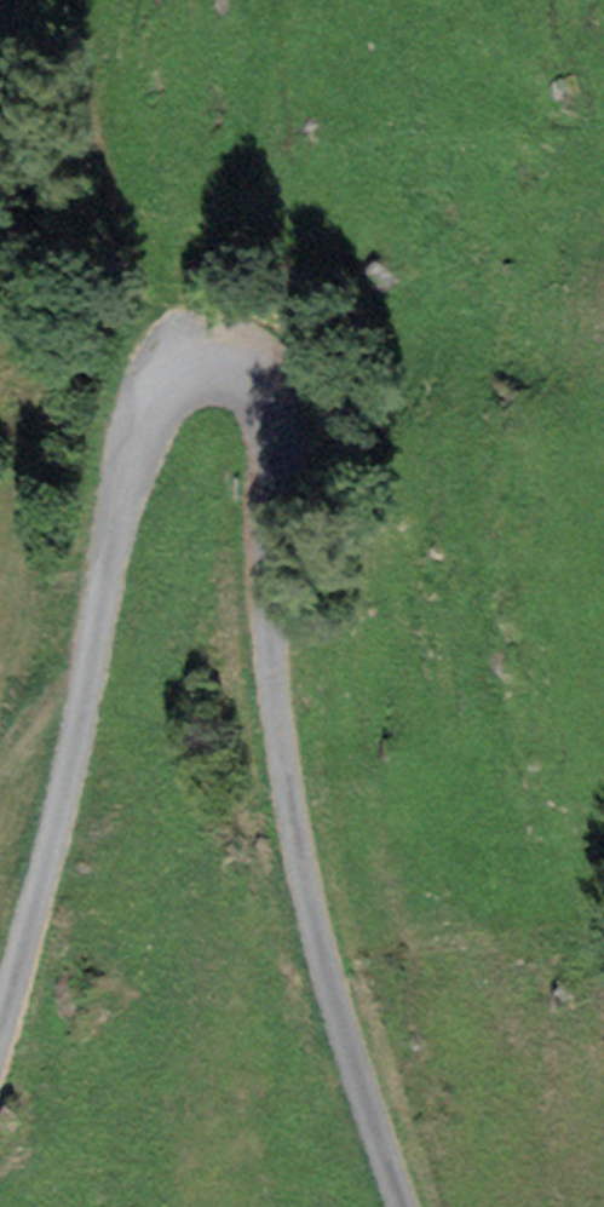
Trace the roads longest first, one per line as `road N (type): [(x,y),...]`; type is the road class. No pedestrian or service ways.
road 1 (unclassified): [(0,1108),(101,743),(157,441),(200,380),(266,365),(308,413),(315,524),(297,648),(296,746),(345,1006),(417,1206)]
road 2 (track): [(126,0),(128,108),(152,247),(200,380)]
road 3 (track): [(272,0),(261,17),(265,128),(240,202)]

